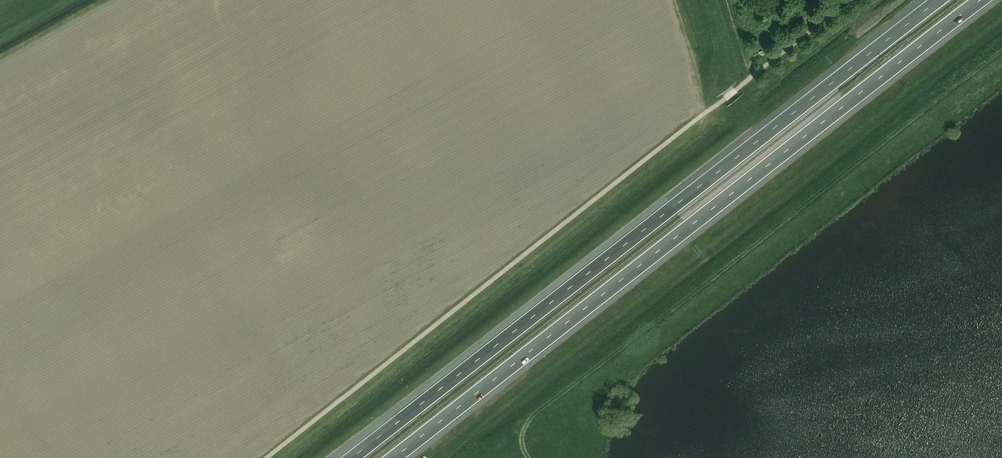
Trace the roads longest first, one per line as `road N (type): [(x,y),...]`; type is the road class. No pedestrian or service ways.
road 1 (motorway): [(394,457),(980,0)]
road 2 (motorway): [(938,0),(352,457)]

